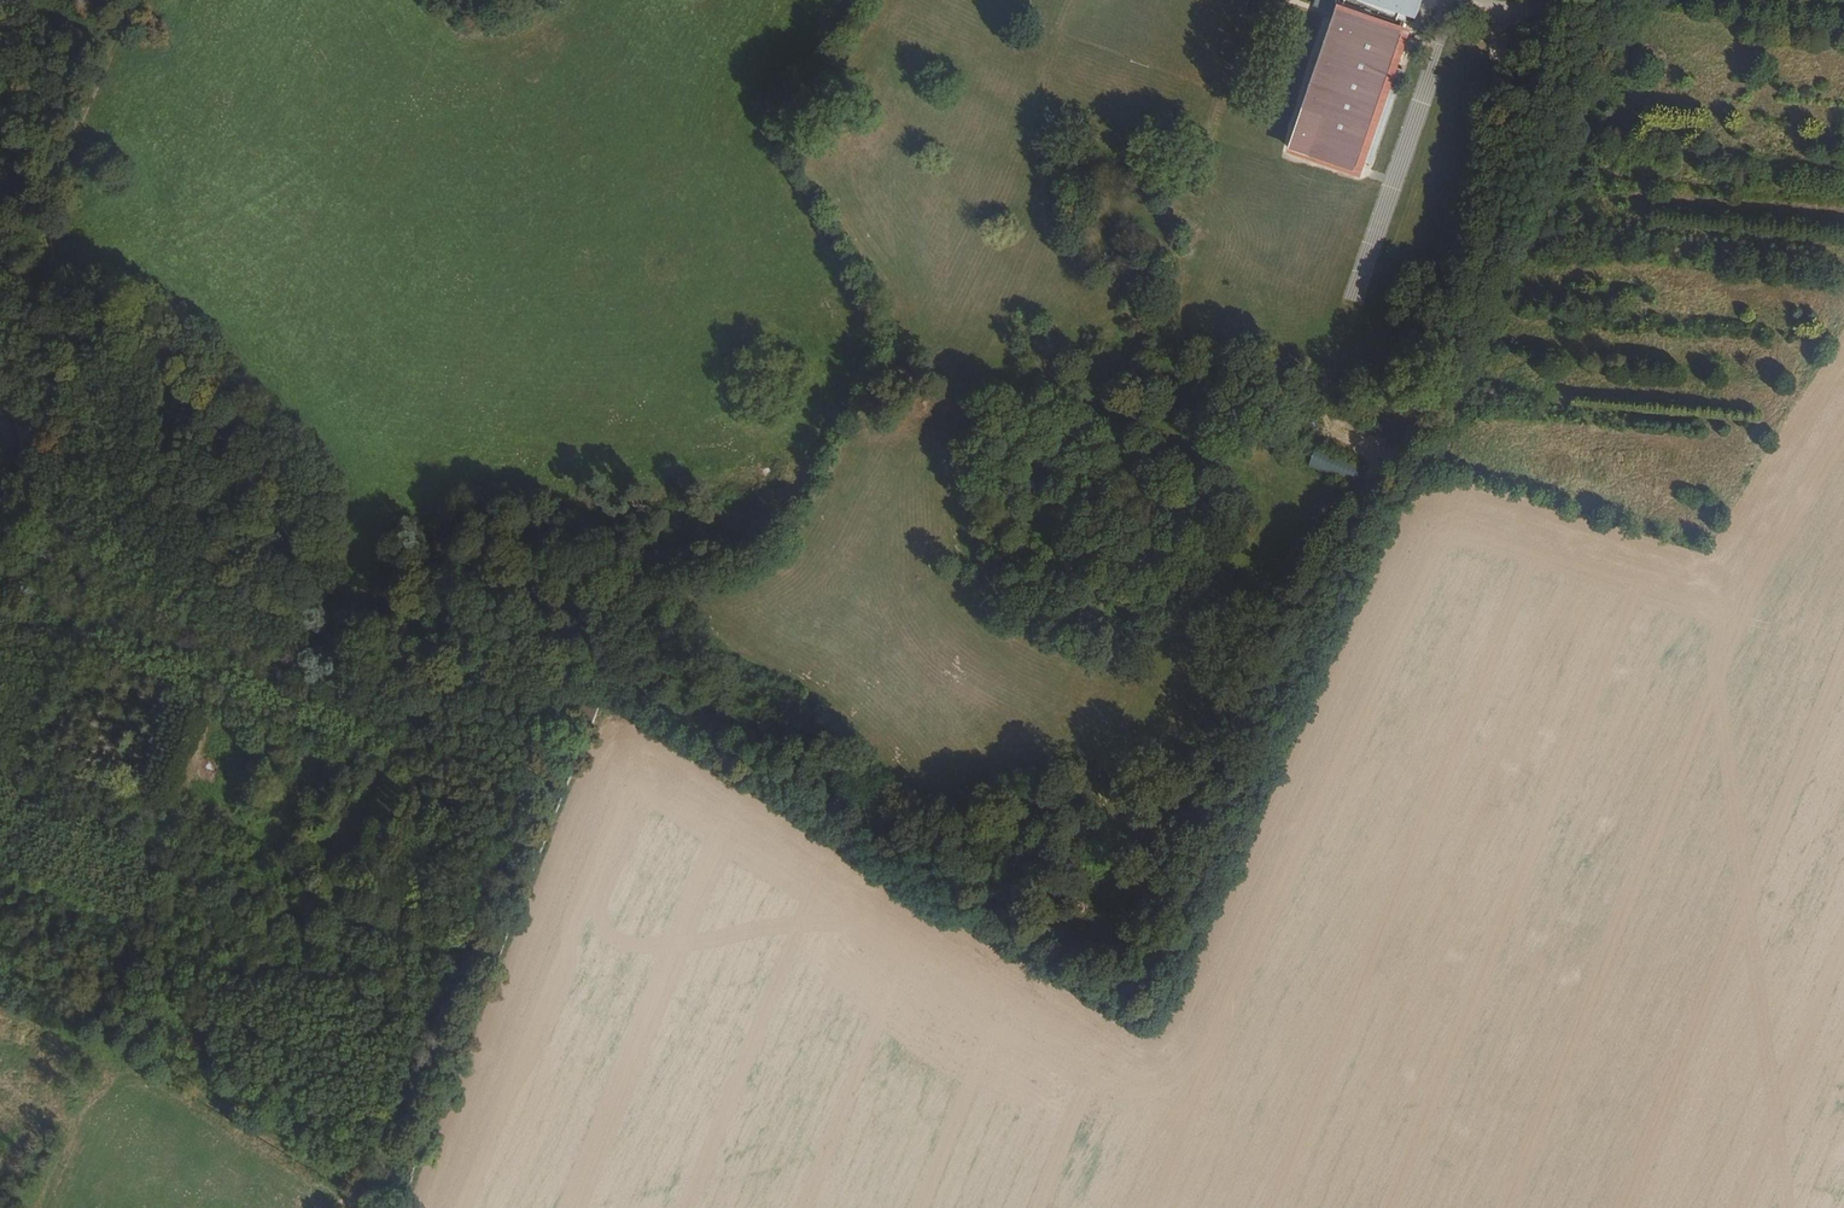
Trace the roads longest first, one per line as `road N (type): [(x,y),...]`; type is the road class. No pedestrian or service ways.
road 1 (unclassified): [(0,394),(24,446),(19,483),(0,517)]

